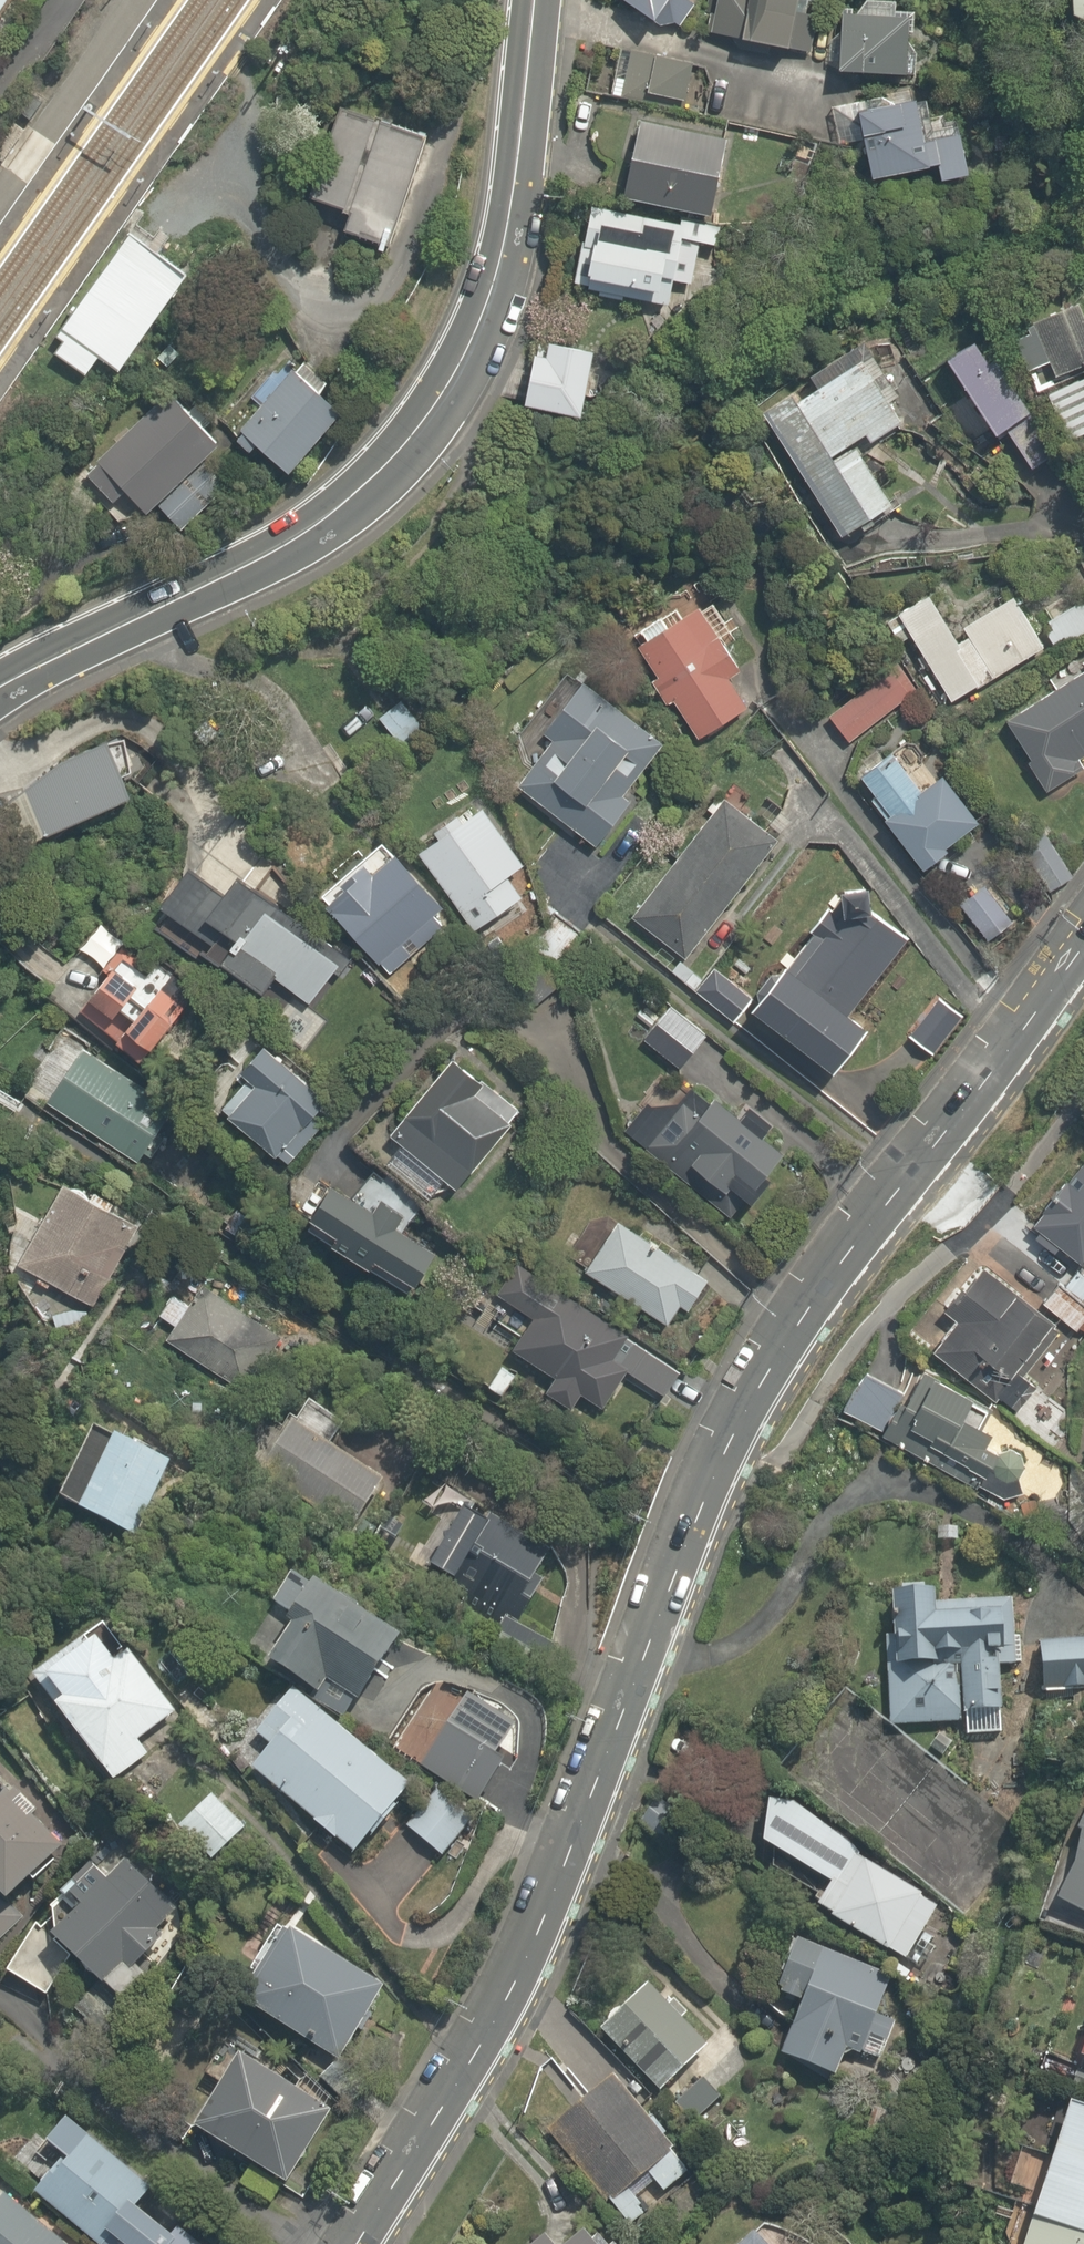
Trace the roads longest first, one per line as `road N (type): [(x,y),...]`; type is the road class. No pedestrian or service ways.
road 1 (secondary): [(354,2243),(504,2004),(720,1458),(822,1283),(1083,939)]
road 2 (secondary): [(537,0),(511,223),(495,288),(468,358),(398,462),(283,557),(69,641),(0,678)]
road 3 (track): [(133,0),(0,186)]

